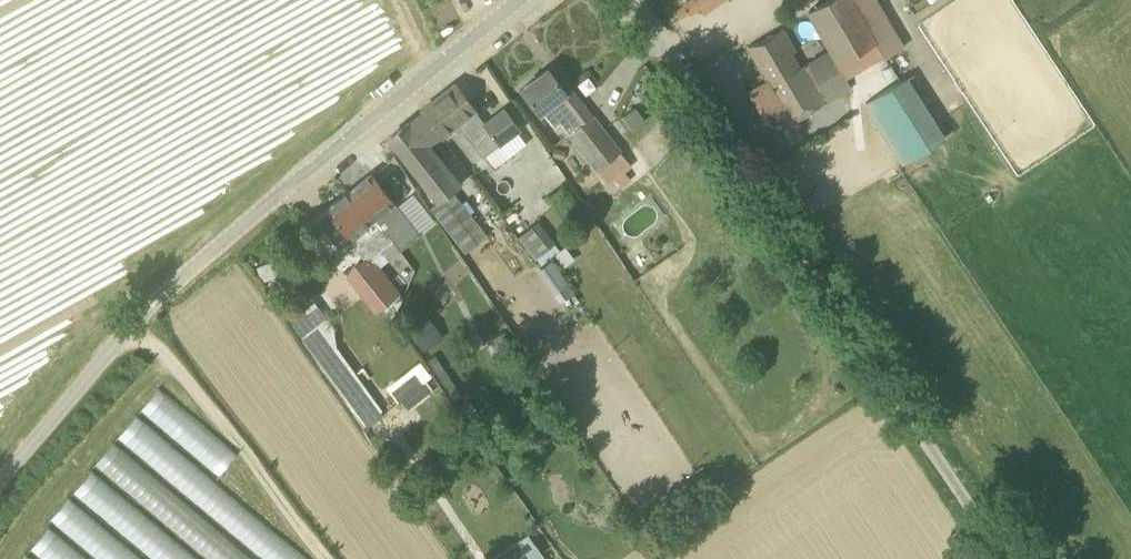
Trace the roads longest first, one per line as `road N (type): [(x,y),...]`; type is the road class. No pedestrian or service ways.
road 1 (unclassified): [(0,489),(157,301),(519,0)]
road 2 (unclassified): [(1004,558),(628,0)]

